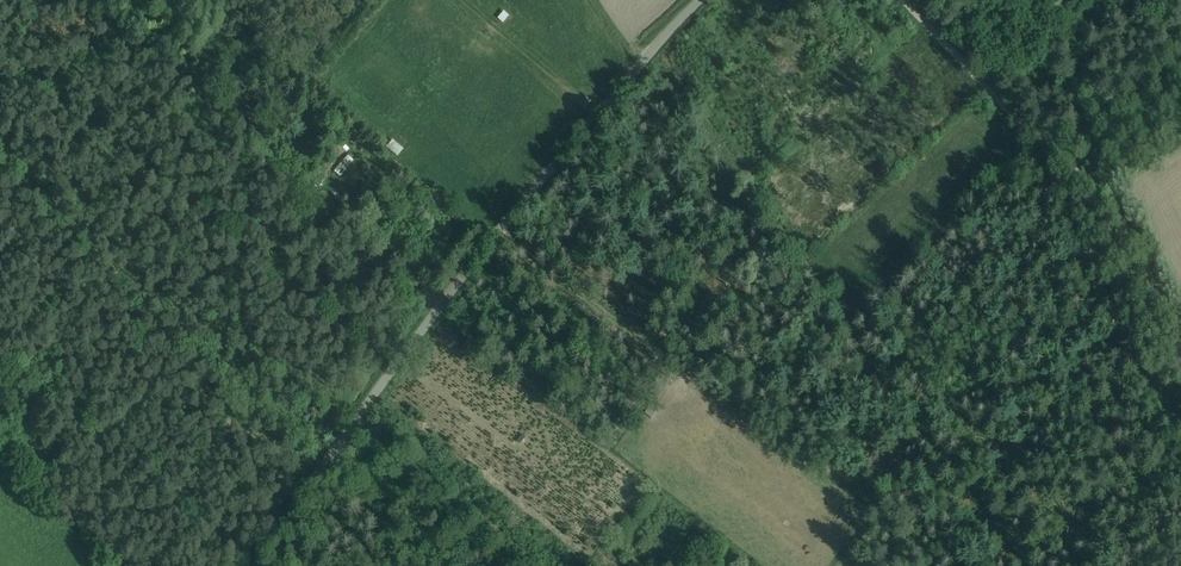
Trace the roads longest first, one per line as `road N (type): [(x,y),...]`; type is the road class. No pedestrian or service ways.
road 1 (residential): [(258,565),(320,468),(476,261),(700,0)]
road 2 (track): [(909,0),(1117,223),(1180,372)]

